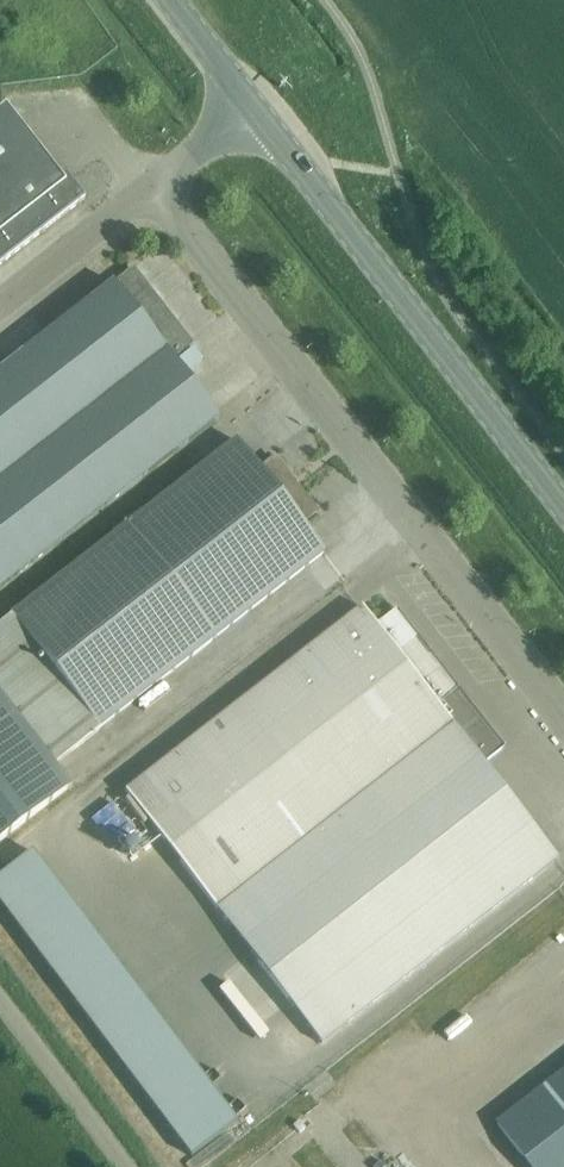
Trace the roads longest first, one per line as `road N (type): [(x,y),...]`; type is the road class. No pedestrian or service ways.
road 1 (unclassified): [(563,708),(157,181)]
road 2 (secondary): [(563,506),(253,104)]
road 3 (unclassified): [(125,1166),(0,1001)]
road 4 (unclassified): [(0,305),(157,181)]
road 5 (secondary): [(253,104),(171,0)]
road 6 (unclassified): [(157,181),(253,104)]

